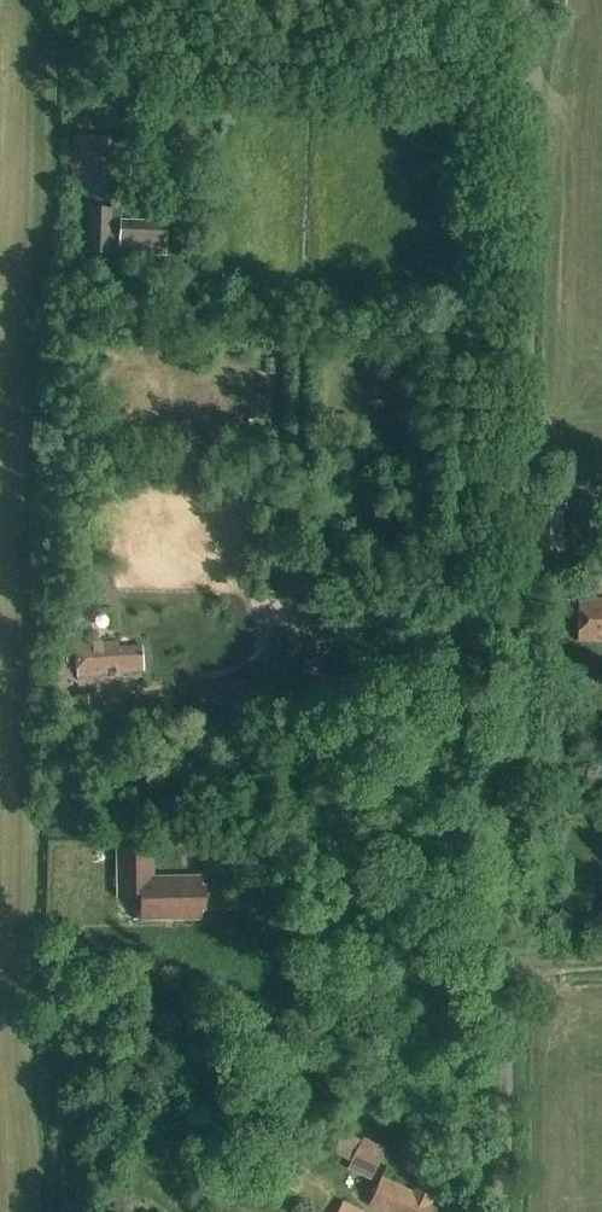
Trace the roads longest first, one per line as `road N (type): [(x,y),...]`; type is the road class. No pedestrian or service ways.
road 1 (track): [(527,0),(496,1211)]
road 2 (track): [(526,58),(146,47),(108,102)]

